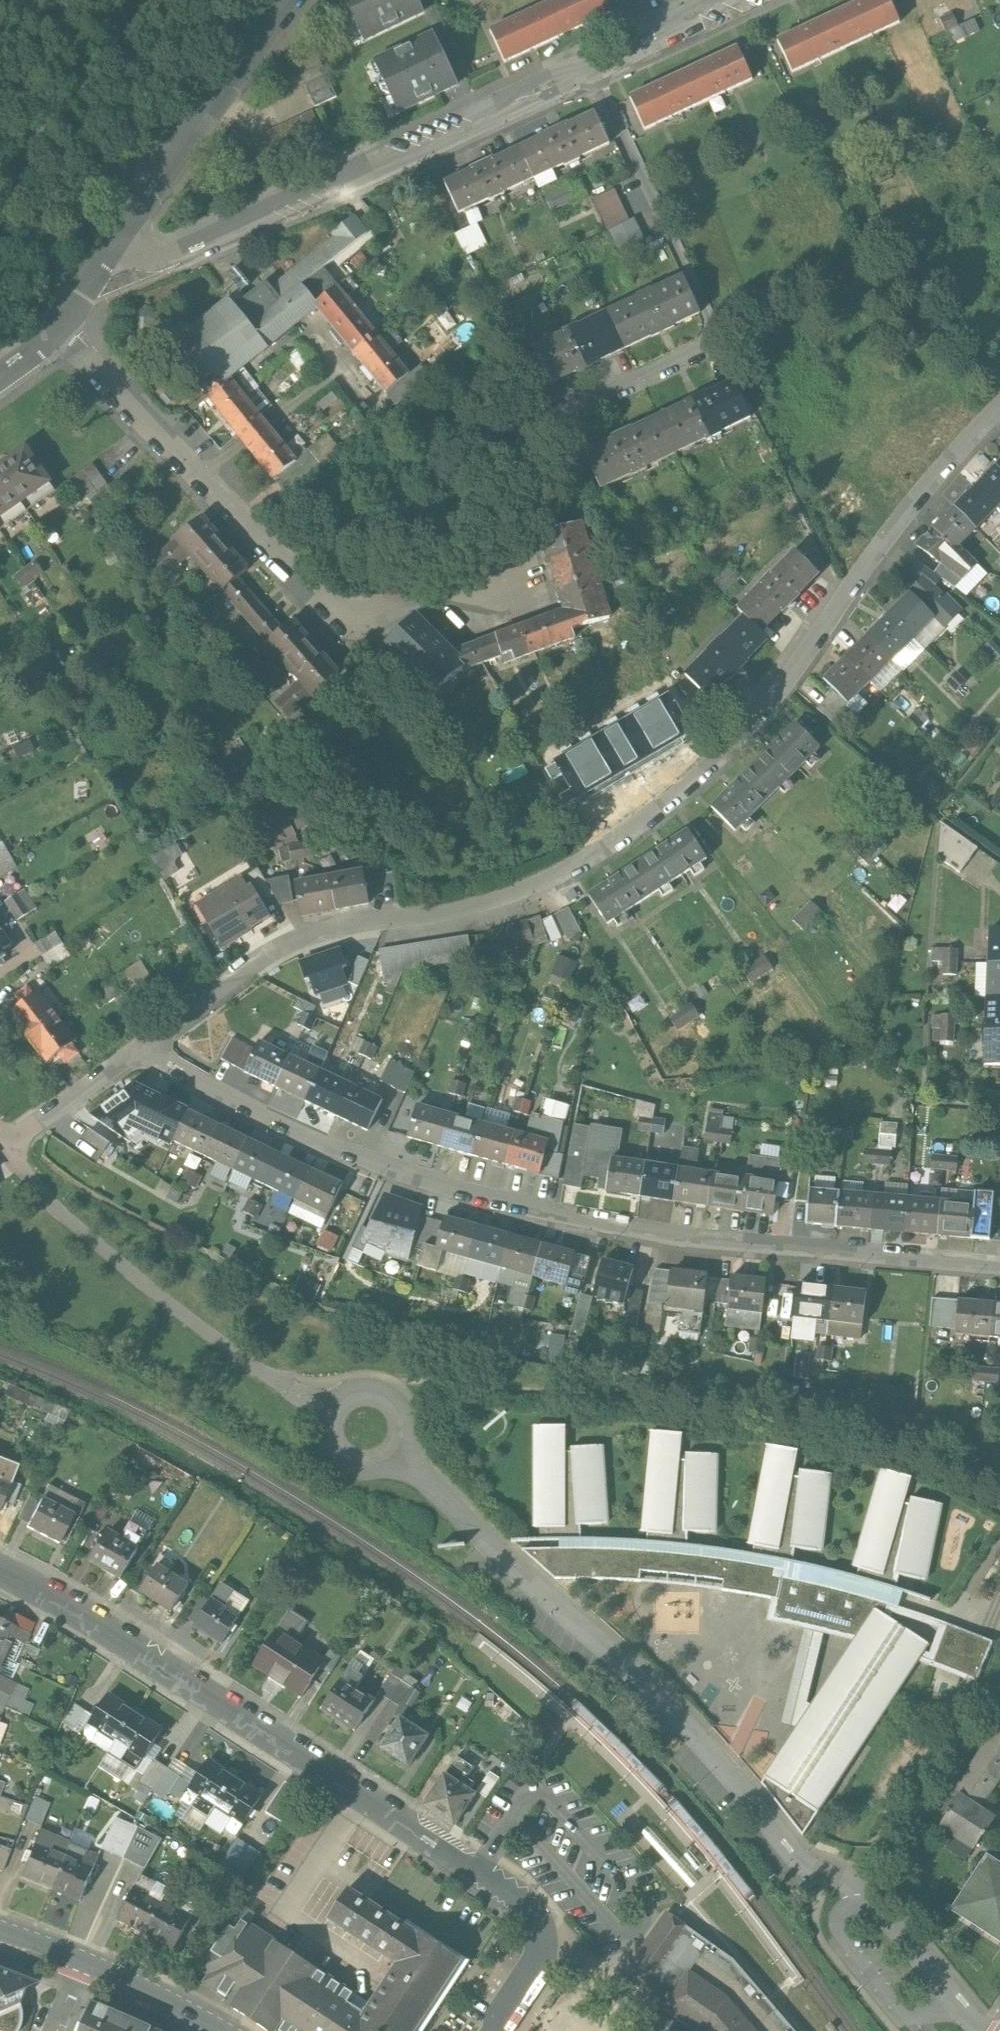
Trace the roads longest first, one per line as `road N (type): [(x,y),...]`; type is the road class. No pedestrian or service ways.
road 1 (residential): [(55,322),(340,612),(384,617),(506,570),(594,403),(700,351),(721,329),(586,63)]
road 2 (residential): [(150,1038),(274,950),(337,927),(525,889),(604,850),(707,770),(781,692),(851,592),(999,413)]
road 3 (residential): [(999,1266),(677,1239),(444,1188),(248,1105),(150,1038)]
road 4 (residential): [(0,1569),(531,1910),(543,1933),(538,1961),(496,2030)]
road 5 (residential): [(586,63),(182,247),(92,275)]
road 6 (residential): [(92,275),(268,0)]
road 7 (residential): [(12,1143),(150,1038)]
road 8 (secondary): [(69,1956),(217,2030)]
road 9 (residential): [(724,0),(586,63)]

